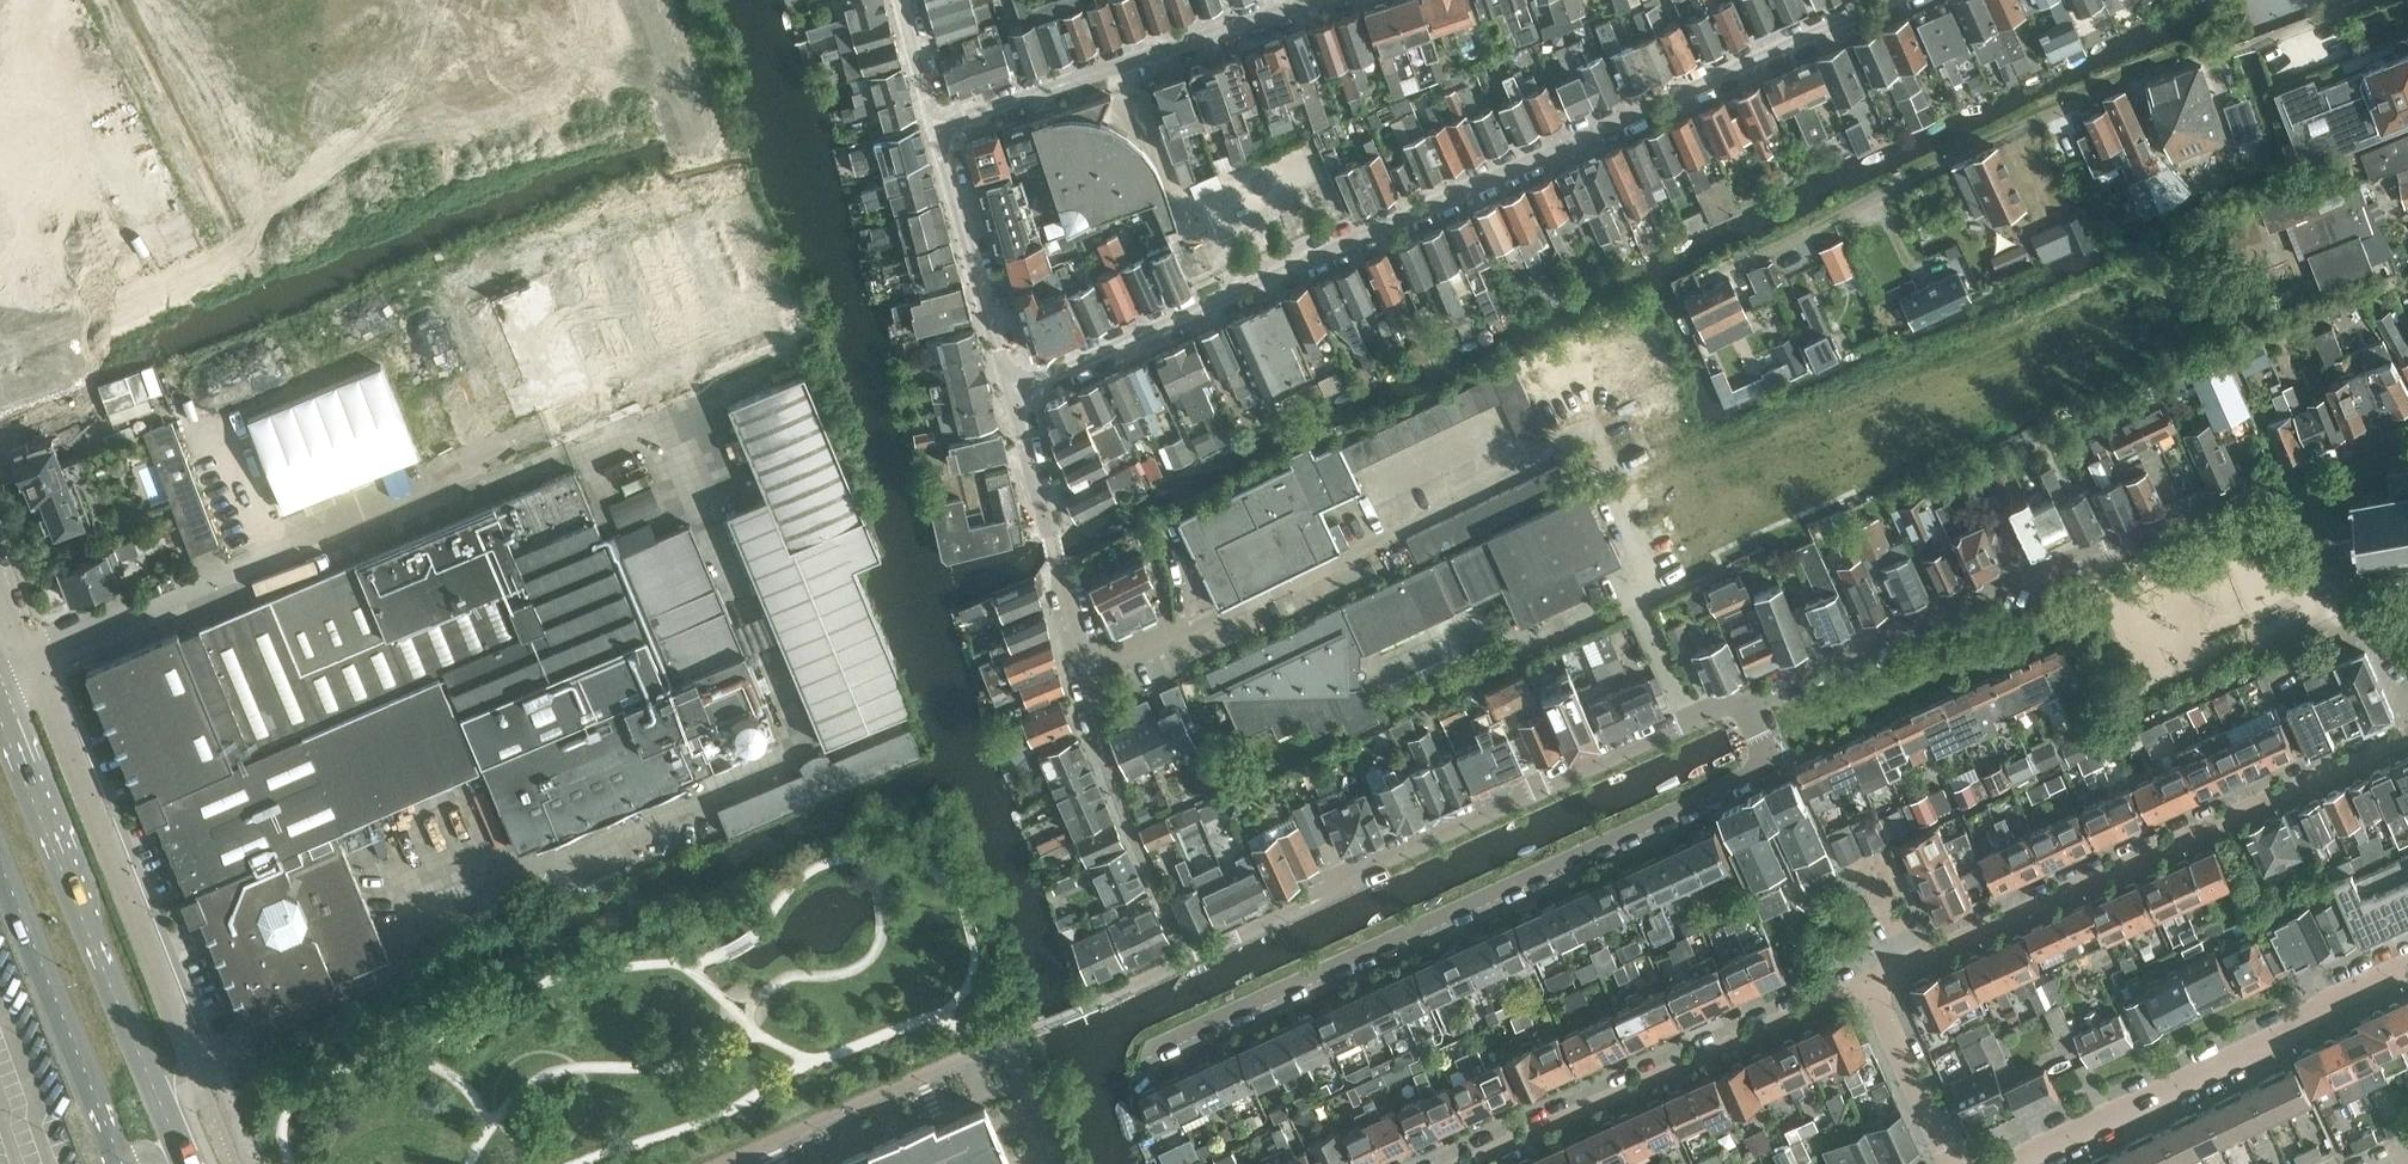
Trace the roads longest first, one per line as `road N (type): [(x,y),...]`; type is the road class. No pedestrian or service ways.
road 1 (residential): [(1895,0),(1018,399)]
road 2 (residential): [(1134,1065),(1789,764),(1756,697)]
road 3 (residential): [(1779,242),(2121,86),(2361,0)]
road 4 (residential): [(2297,481),(2271,482),(2033,572),(1756,697)]
road 5 (unclassified): [(35,672),(566,465)]
road 6 (residential): [(2407,731),(1912,967)]
road 7 (residential): [(1756,697),(1294,902)]
road 8 (primary): [(191,1163),(0,707)]
road 9 (residential): [(1470,1163),(1872,987)]
road 10 (residential): [(2407,972),(2018,1163)]
road 11 (unclassified): [(195,1065),(35,672)]
road 12 (residential): [(936,117),(1269,0)]
road 13 (primary): [(0,851),(122,1163)]
road 14 (residential): [(1018,399),(936,117)]
road 15 (residential): [(2297,481),(2357,601),(2407,667)]
road 16 (residential): [(1056,590),(1018,399)]
road 17 (residential): [(1947,1163),(1872,987)]
road 18 (residential): [(1100,759),(1056,590)]
road 19 (residential): [(936,117),(906,0)]
road 20 (residential): [(2407,432),(2297,481)]

